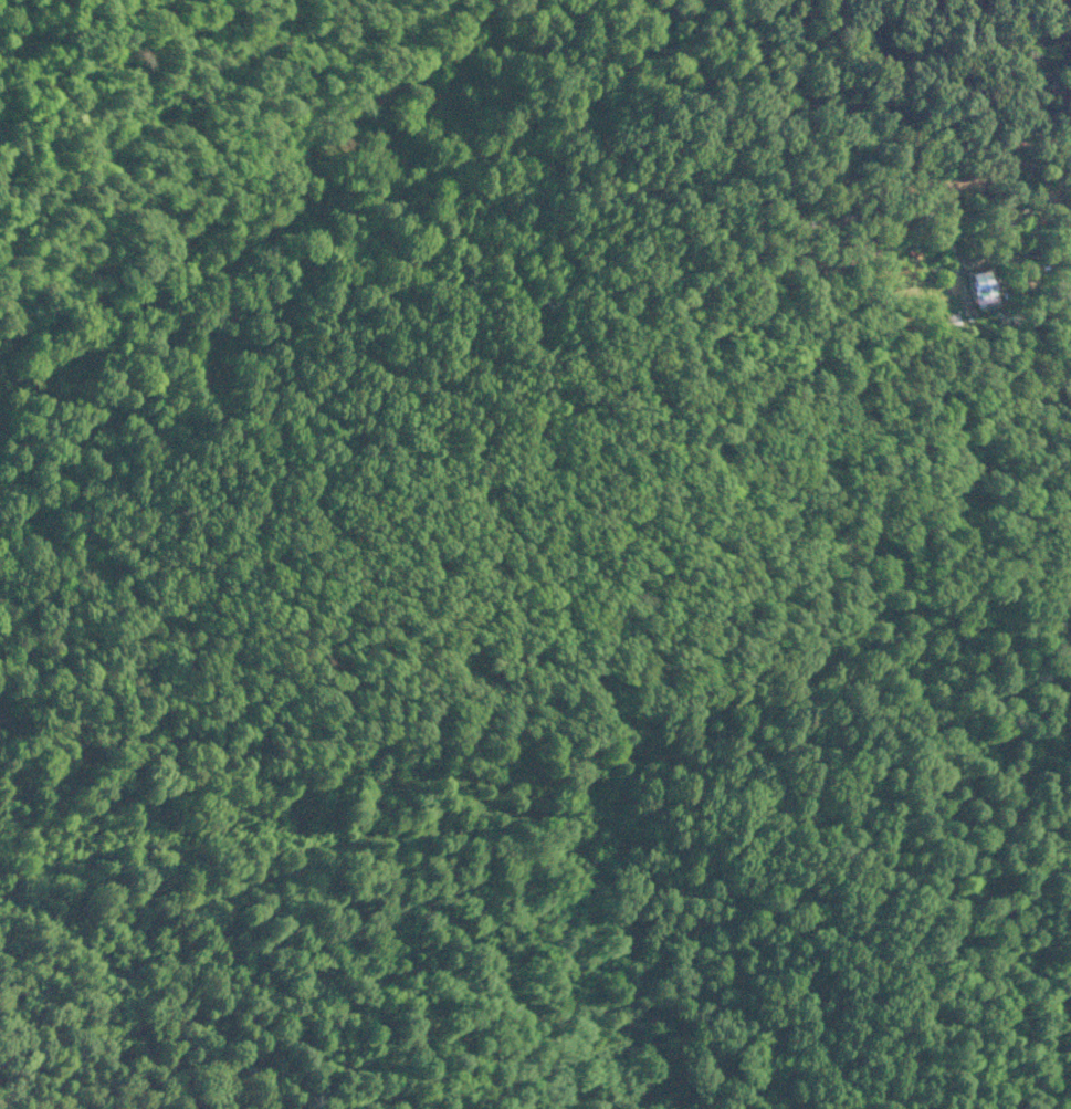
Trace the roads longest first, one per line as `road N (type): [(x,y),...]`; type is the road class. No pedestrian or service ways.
road 1 (residential): [(55,306),(136,262),(213,202),(372,102),(495,0)]

